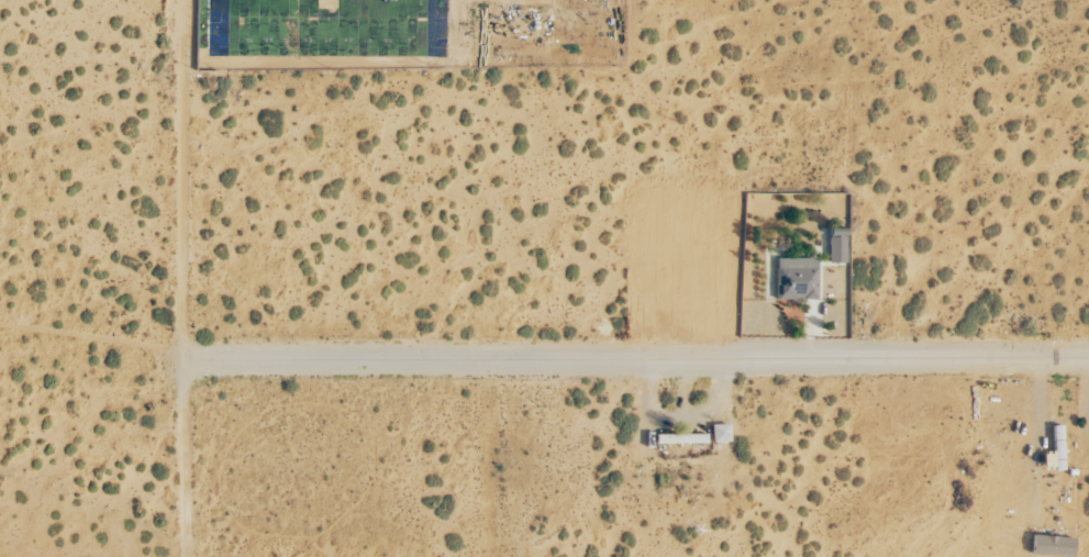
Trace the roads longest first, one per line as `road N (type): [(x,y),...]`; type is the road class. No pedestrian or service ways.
road 1 (residential): [(186,358),(1088,359)]
road 2 (residential): [(187,556),(184,0)]

